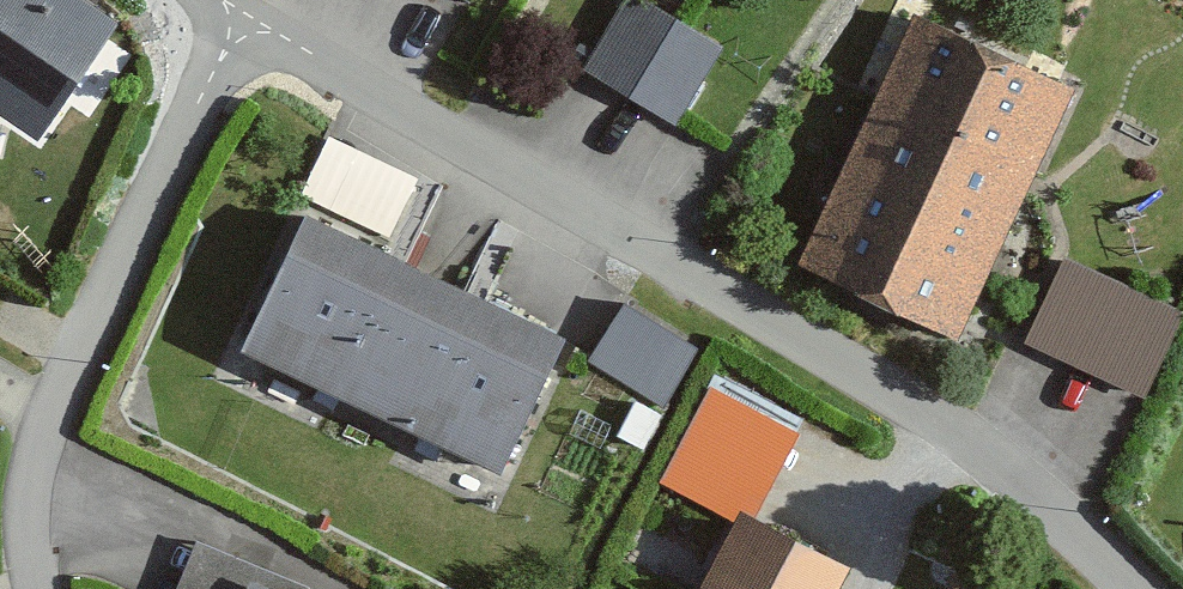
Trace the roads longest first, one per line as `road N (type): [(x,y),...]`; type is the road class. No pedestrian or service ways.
road 1 (residential): [(244,19),(950,441),(1114,588)]
road 2 (residential): [(244,19),(179,130),(101,291),(40,502),(42,588)]

